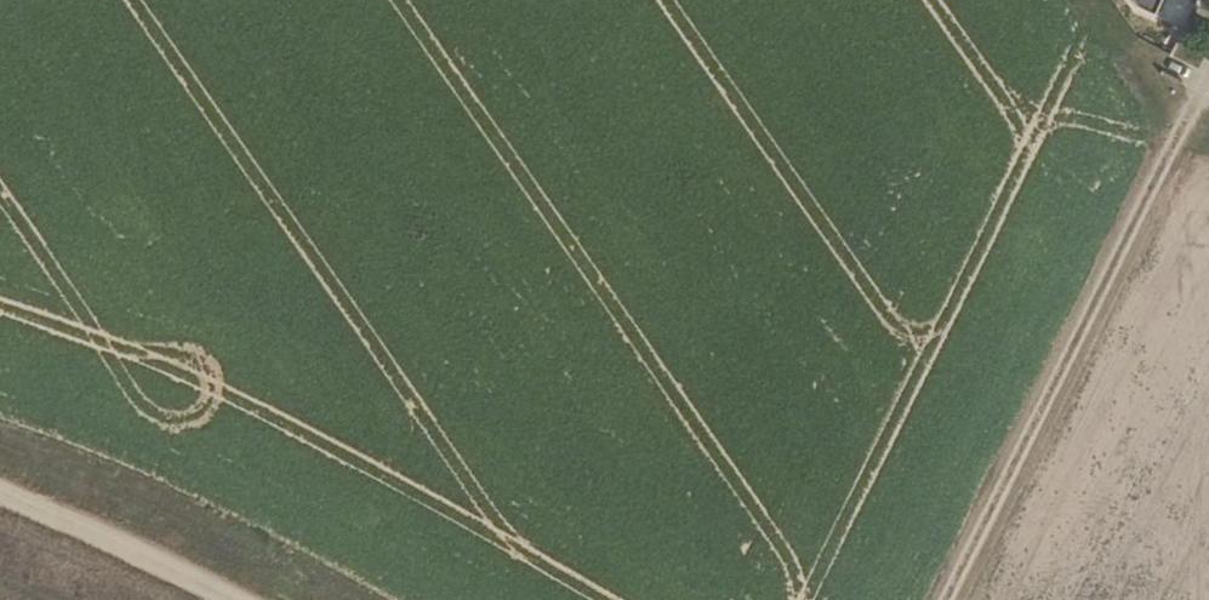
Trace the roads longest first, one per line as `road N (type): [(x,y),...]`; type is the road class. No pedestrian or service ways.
road 1 (track): [(1179,145),(944,599)]
road 2 (track): [(248,599),(155,553),(0,493)]
road 3 (track): [(175,599),(0,520)]

